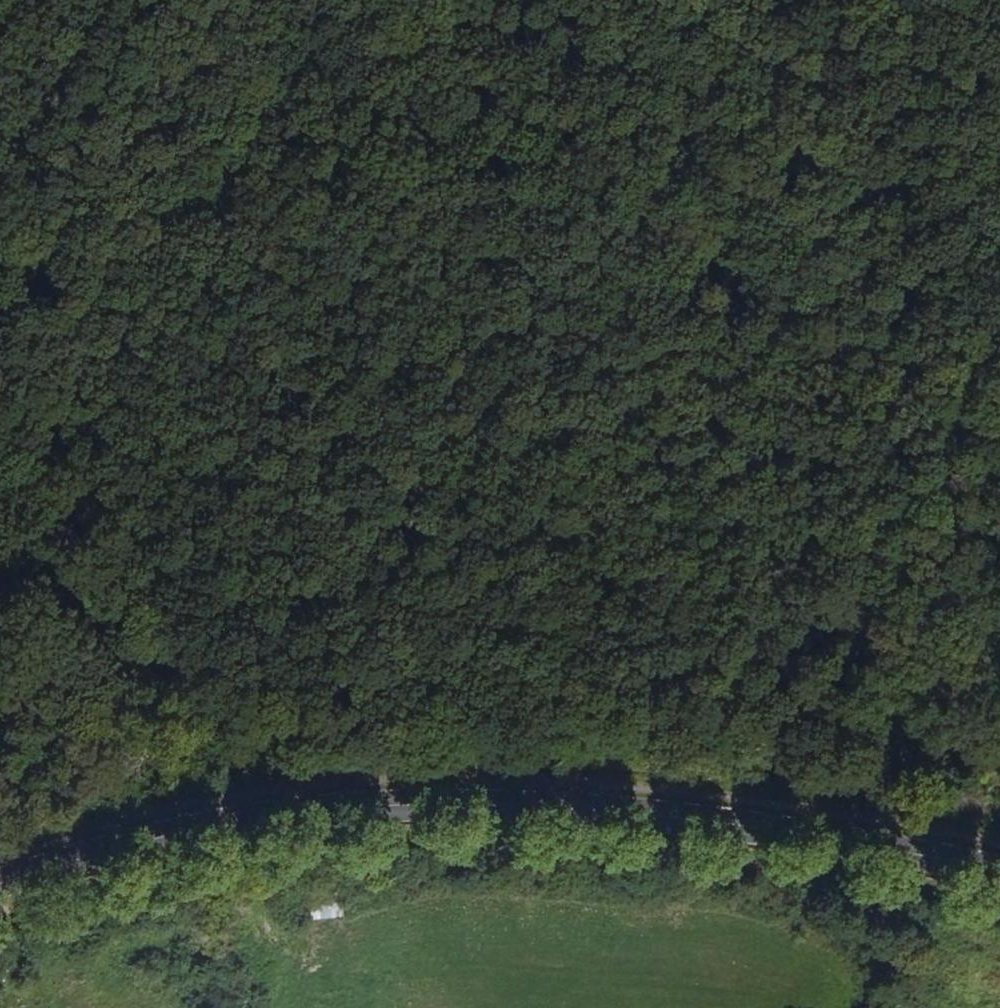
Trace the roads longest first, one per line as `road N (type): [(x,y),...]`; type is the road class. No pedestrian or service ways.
road 1 (primary): [(0,883),(92,853),(293,810),(423,803),(717,824),(999,876)]

